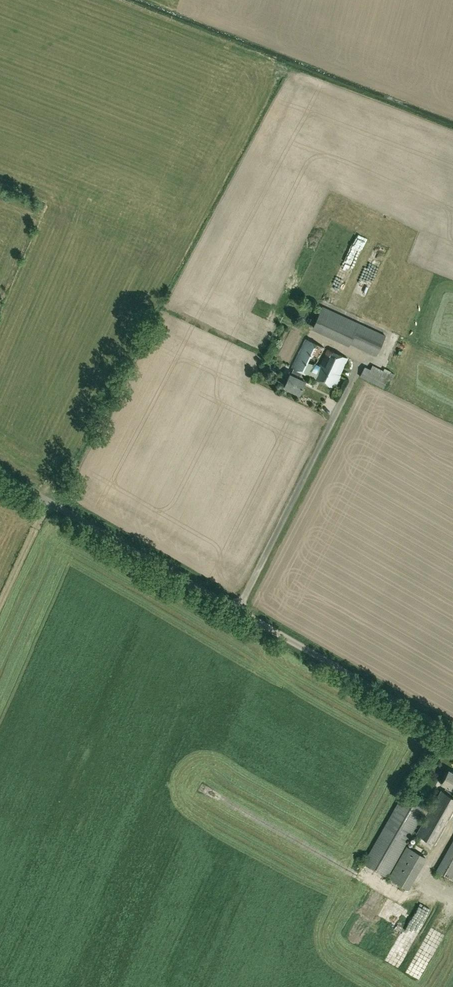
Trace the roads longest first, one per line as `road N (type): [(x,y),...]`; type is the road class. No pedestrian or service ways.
road 1 (unclassified): [(452,735),(0,468)]

